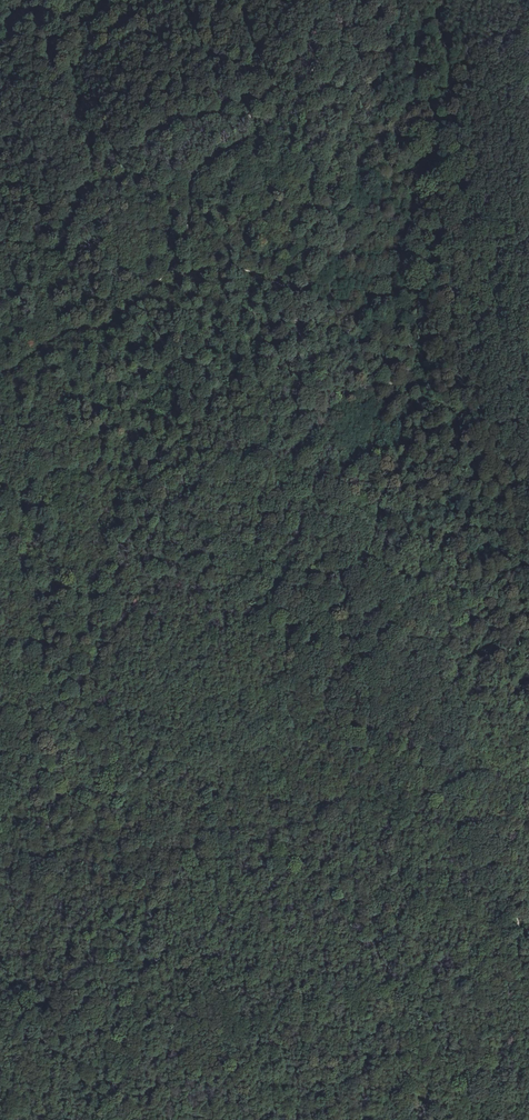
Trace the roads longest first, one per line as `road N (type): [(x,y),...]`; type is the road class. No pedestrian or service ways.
road 1 (track): [(152,287),(182,249),(198,170),(252,136),(251,119),(157,131),(123,177),(81,192),(62,251),(0,246)]
road 2 (track): [(0,376),(56,339),(112,328),(143,292),(206,270),(257,275),(288,291),(299,347)]
road 3 (track): [(441,41),(444,82),(424,139),(403,255),(408,341),(425,388)]
road 4 (track): [(0,501),(10,503),(63,472),(172,451),(219,401),(297,355)]
road 5 (track): [(425,388),(528,599)]

